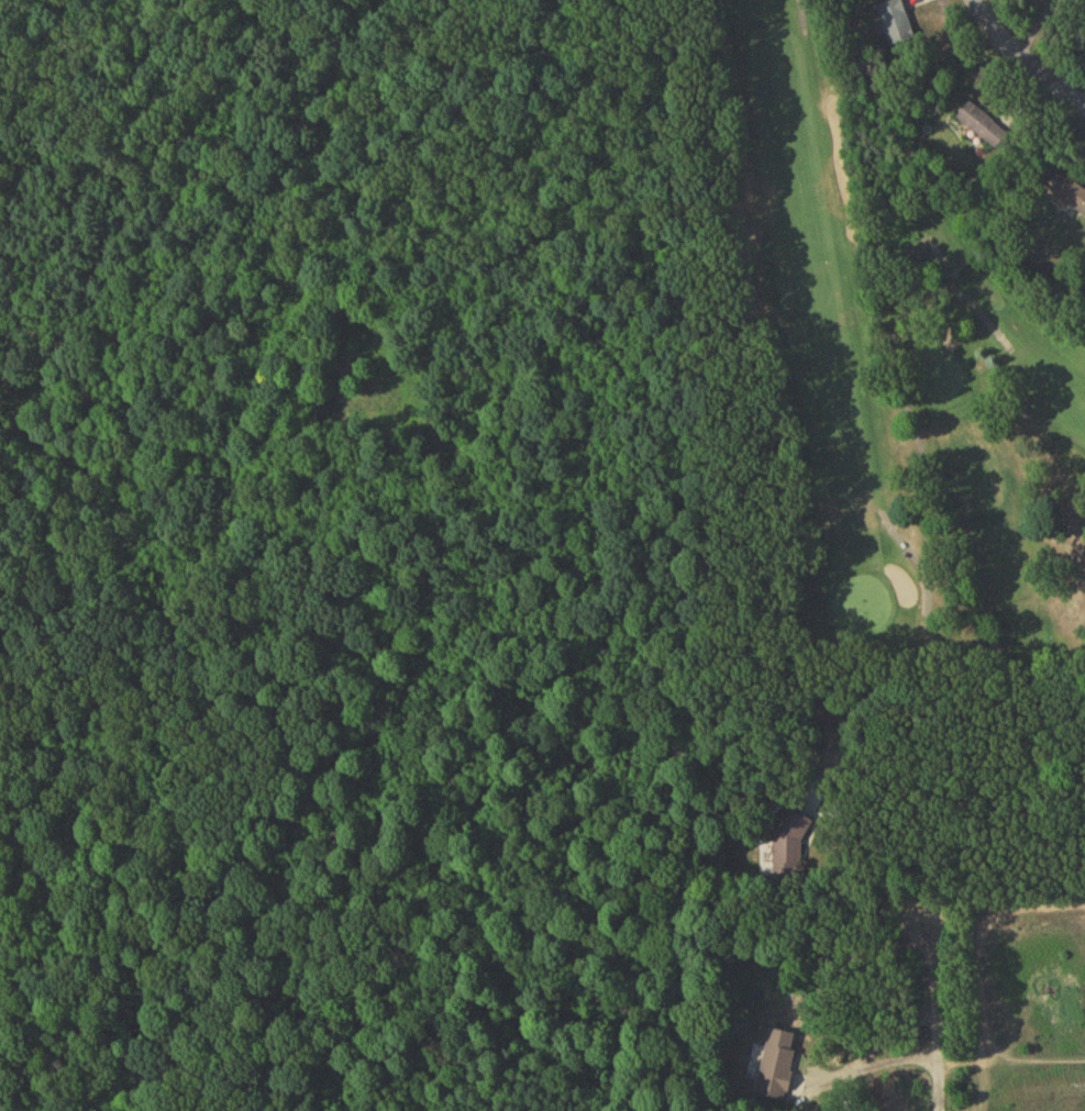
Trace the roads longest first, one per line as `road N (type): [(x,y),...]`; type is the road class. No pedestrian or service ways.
road 1 (residential): [(944,1110),(944,913)]
road 2 (residential): [(1084,102),(1001,34),(975,0)]

